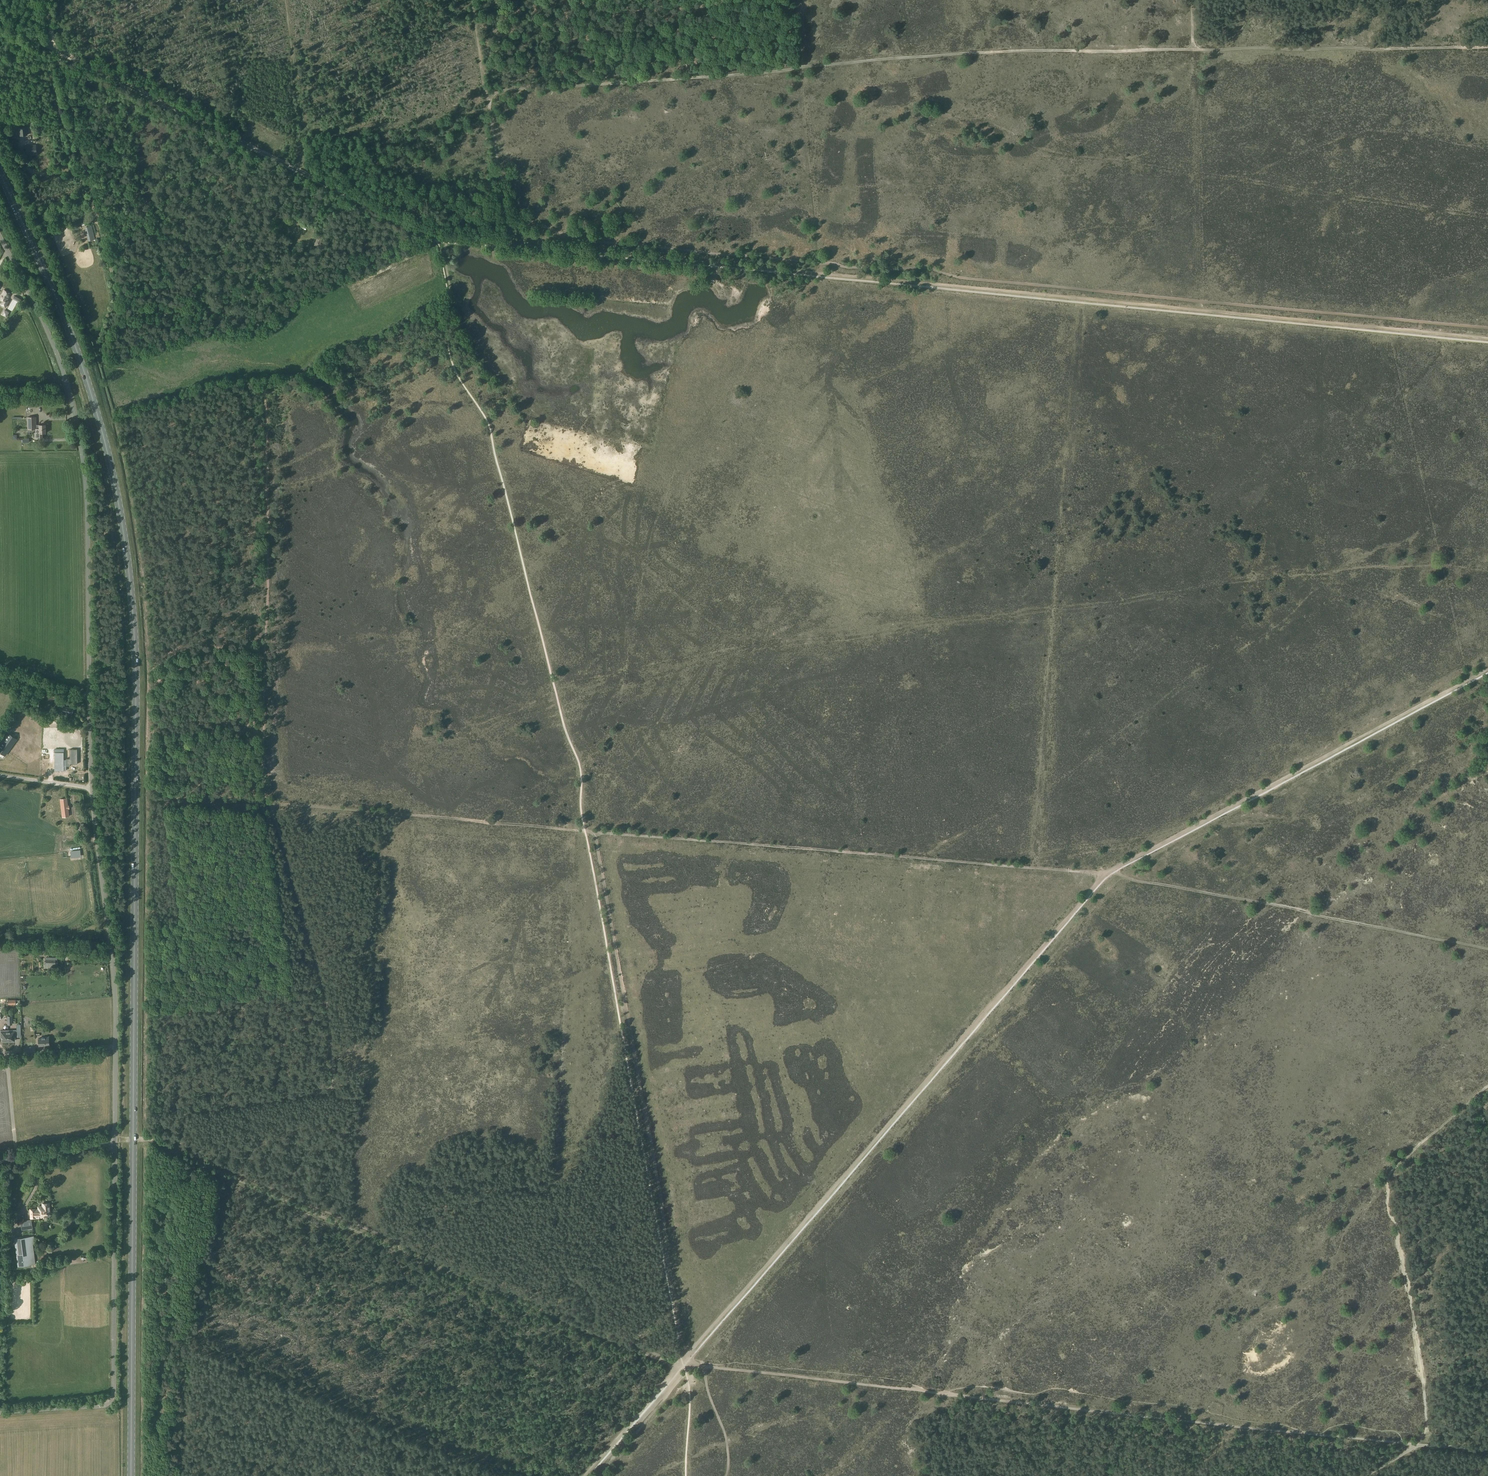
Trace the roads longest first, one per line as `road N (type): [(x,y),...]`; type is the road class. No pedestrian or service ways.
road 1 (track): [(58,49),(439,239),(1487,339)]
road 2 (primary): [(131,1475),(137,644),(129,567),(97,408),(0,172)]
road 3 (track): [(176,1153),(190,1111),(329,1092),(335,1083),(325,986),(267,793),(265,393),(419,325),(450,304),(446,243)]
road 4 (track): [(1487,668),(1103,874),(679,1365)]
road 5 (track): [(1487,948),(1113,872),(594,832)]
road 6 (track): [(485,96),(881,59),(1193,49),(1192,0)]
road 7 (track): [(1417,1444),(704,1367)]
road 8 (unclassified): [(92,788),(83,440),(40,312),(0,236)]
road 9 (track): [(679,1365),(176,1153)]
road 10 (track): [(594,832),(688,1364)]
road 11 (track): [(1426,1445),(1420,1354),(1388,1177),(1487,1086)]
road 12 (unclassified): [(0,1413),(101,1407),(115,1396),(115,1141)]
road 13 (unclassified): [(115,1141),(114,981),(92,788)]
road 14 (track): [(59,52),(118,301),(100,365)]
road 15 (track): [(118,301),(216,316),(268,286),(301,253)]
road 16 (track): [(679,1365),(586,1475)]

